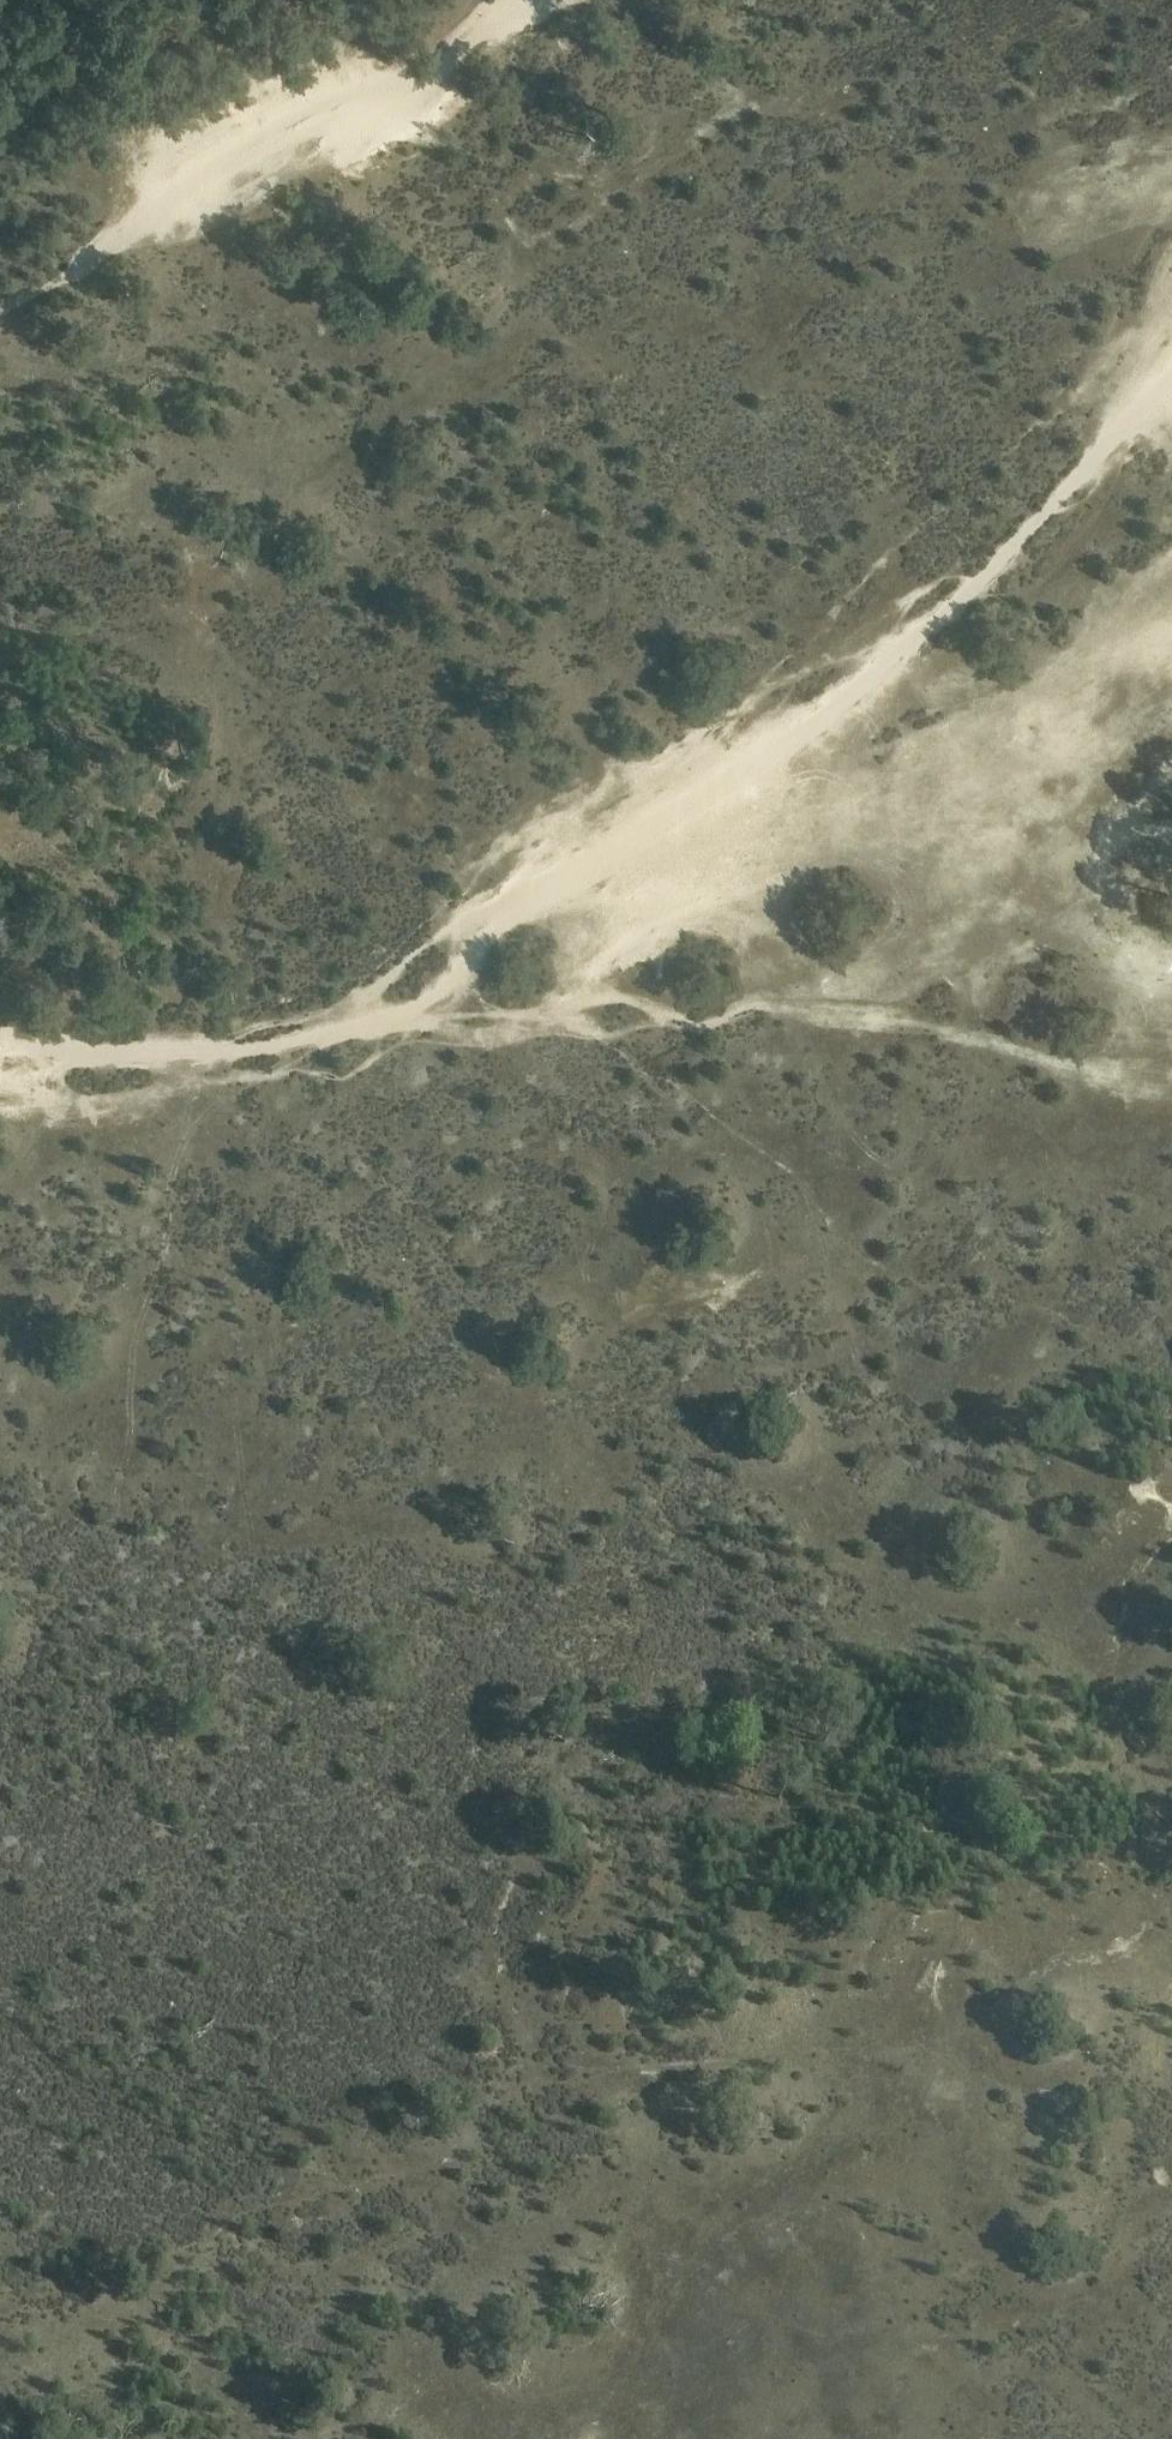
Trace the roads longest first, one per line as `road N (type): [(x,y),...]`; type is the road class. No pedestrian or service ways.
road 1 (track): [(0,311),(541,0)]

